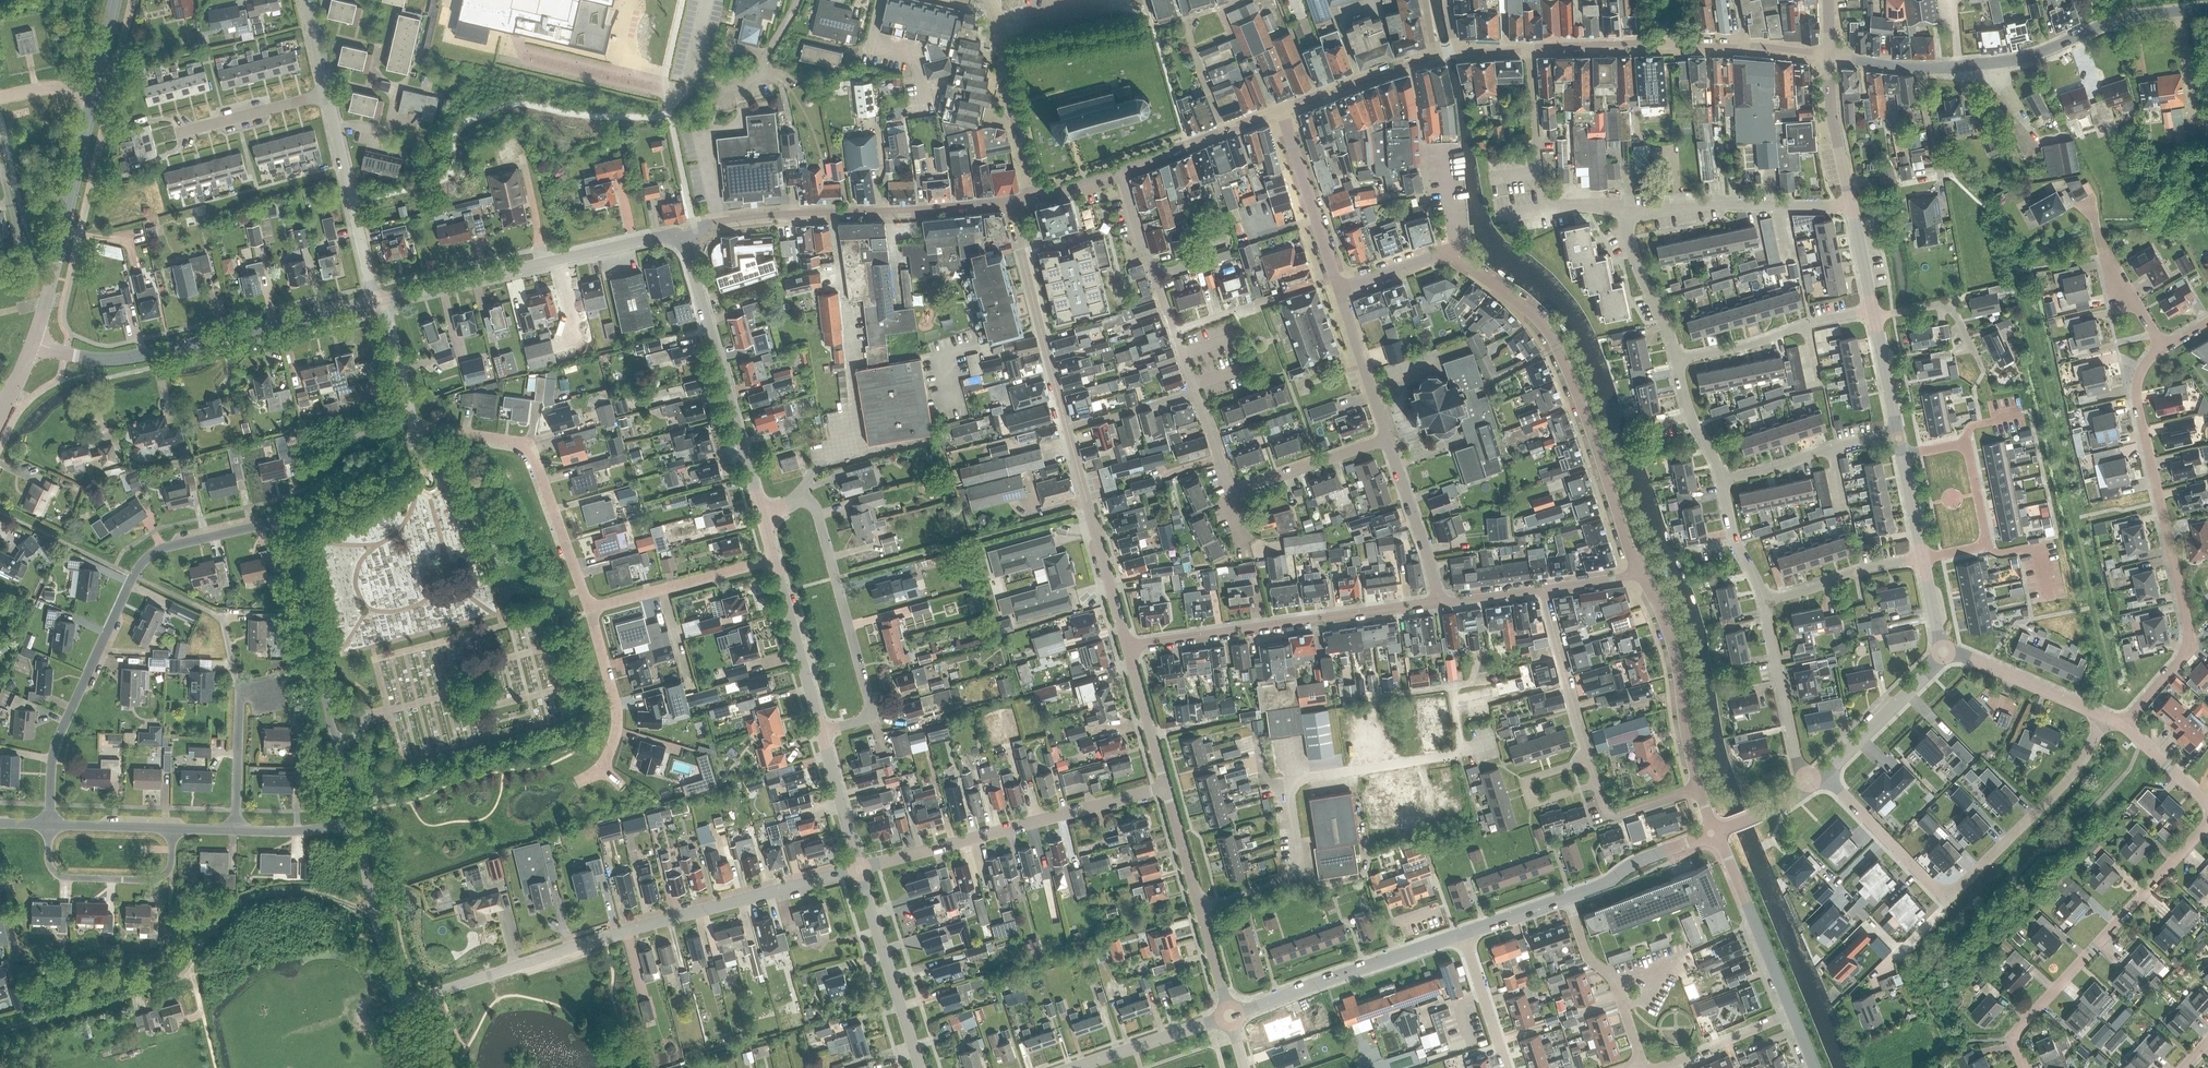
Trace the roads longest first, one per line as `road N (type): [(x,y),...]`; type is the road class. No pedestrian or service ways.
road 1 (residential): [(395,1000),(859,869)]
road 2 (residential): [(49,824),(57,740),(139,567),(165,547),(283,519)]
road 3 (residential): [(1200,910),(1296,874),(1290,795),(1298,781),(1457,752),(1451,686)]
road 4 (residential): [(2123,726),(2189,640),(2136,398),(2142,369),(2163,349)]
road 5 (residential): [(2104,716),(2067,779),(1951,892),(1933,887),(1823,774)]
road 6 (residential): [(1127,646),(1021,254)]
road 7 (residential): [(1641,572),(1558,348),(1529,311),(1455,258)]
road 8 (tertiary): [(33,343),(121,358),(379,301)]
road 9 (tertiary): [(33,343),(115,0)]
road 10 (residential): [(821,732),(864,719),(869,702),(816,510),(800,499),(762,515)]
road 11 (residential): [(859,869),(1166,787)]
road 12 (residential): [(1127,646),(1438,601)]
road 13 (residential): [(354,823),(283,519)]
road 14 (tertiary): [(379,301),(682,235)]
road 15 (residential): [(682,235),(755,218),(983,205)]
road 16 (residential): [(1528,49),(1698,44),(1829,56)]
road 17 (unclassified): [(2207,7),(2117,20),(2010,62),(1919,68)]
road 18 (tertiary): [(762,515),(682,235)]
road 19 (residential): [(2013,1038),(2207,823)]
road 20 (residential): [(592,605),(528,447),(413,426)]
road 21 (tertiary): [(1229,1016),(1463,934)]
road 22 (track): [(374,910),(312,893),(265,895),(236,908),(203,940),(191,975)]
road 23 (residential): [(1699,788),(1674,654),(1641,572)]
road 24 (residential): [(1628,214),(1851,204)]
road 25 (residential): [(1902,455),(1966,450),(1985,535),(1978,547),(1923,558)]
road 26 (residential): [(379,301),(327,93)]
road 27 (residential): [(49,824),(49,864),(66,878),(160,878),(171,866),(172,828)]
road 28 (tertiary): [(919,1067),(859,869)]
road 29 (residential): [(1677,360),(1819,320),(1873,314)]
road 30 (track): [(191,975),(0,1032)]
road 31 (tertiary): [(1792,1013),(1716,831)]
road 32 (residential): [(1811,783),(1796,758),(1764,601)]
road 33 (residential): [(592,605),(774,559)]
road 34 (residential): [(1641,1061),(1614,982),(1586,953),(1567,898)]
road 35 (residential): [(1721,480),(1897,434)]
road 36 (residential): [(395,1000),(354,823)]
road 37 (tertiary): [(821,732),(774,559)]
road 38 (residential): [(1590,759),(1543,589)]
road 39 (residential): [(2104,716),(1941,650)]
road 40 (residential): [(1823,774),(1925,676),(1941,650)]
road 41 (residential): [(1438,601),(1387,439)]
road 42 (residential): [(283,519),(382,474),(404,452),(413,426)]
road 43 (residential): [(601,767),(617,716),(592,605)]
road 44 (residential): [(1281,110),(1437,54)]
road 45 (residential): [(1231,494),(1387,439)]
road 46 (residential): [(1764,601),(1923,558)]
road 47 (tertiary): [(1567,898),(1716,831)]
road 48 (tertiary): [(1074,1067),(1229,1016)]
road 49 (residential): [(1387,439),(1338,289)]
road 50 (residential): [(176,134),(327,93)]
road 51 (residential): [(1677,360),(1635,260),(1628,214)]
road 52 (residential): [(1597,784),(1538,802),(1526,787),(1590,759)]
road 53 (residential): [(1851,204),(1831,113),(1829,56)]
road 54 (residential): [(1034,196),(1003,51)]
road 55 (residential): [(1166,787),(1127,646)]
road 56 (residential): [(1338,289),(1294,151)]
road 57 (tertiary): [(859,869),(821,732)]
road 58 (residential): [(1661,1067),(1792,1013)]
road 59 (residential): [(1506,1067),(1463,934)]
road 60 (residential): [(235,830),(238,691)]
road 61 (residential): [(413,426),(379,301)]
road 62 (residential): [(1764,601),(1737,544),(1721,480)]
road 63 (residential): [(1721,480),(1688,409),(1677,360)]
road 64 (residential): [(1974,352),(1948,306),(1873,314)]
road 65 (residential): [(1200,910),(1166,787)]
road 66 (residential): [(1538,161),(1549,206),(1601,205),(1628,214)]
road 67 (residential): [(1075,426),(1195,392)]
road 68 (residential): [(1699,788),(1612,814),(1597,784)]
road 69 (residential): [(49,824),(172,828)]
road 70 (residential): [(1897,434),(1873,314)]
road 71 (residential): [(1455,258),(1432,257),(1338,289)]
road 72 (unclassified): [(1955,180),(1935,150),(1919,68)]

